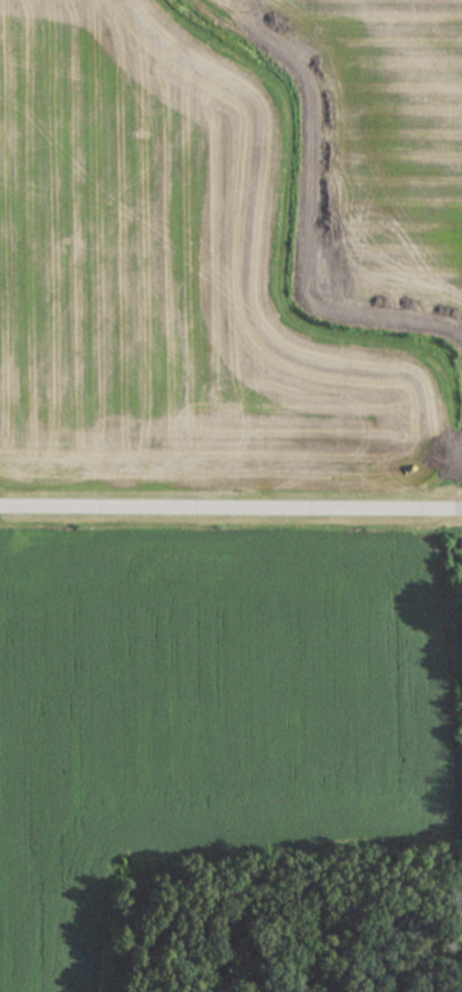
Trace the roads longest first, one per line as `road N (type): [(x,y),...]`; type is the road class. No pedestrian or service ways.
road 1 (residential): [(461,513),(0,510)]

